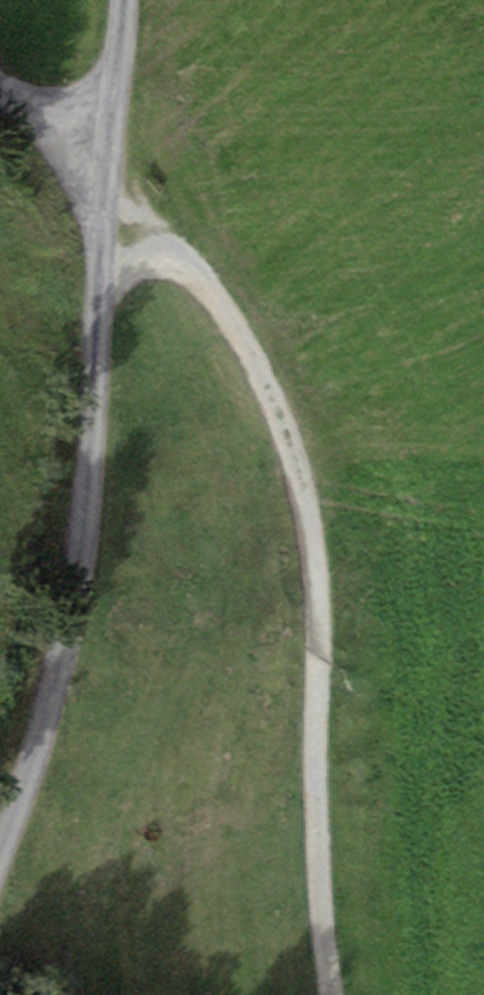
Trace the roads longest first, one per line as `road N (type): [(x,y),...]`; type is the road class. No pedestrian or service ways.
road 1 (track): [(106,191),(211,292),(258,364),(291,450),(316,596),(315,852),(329,994)]
road 2 (track): [(0,853),(30,780),(63,644),(86,496),(106,191)]
road 3 (track): [(106,191),(123,0)]
road 4 (track): [(0,92),(106,191)]

